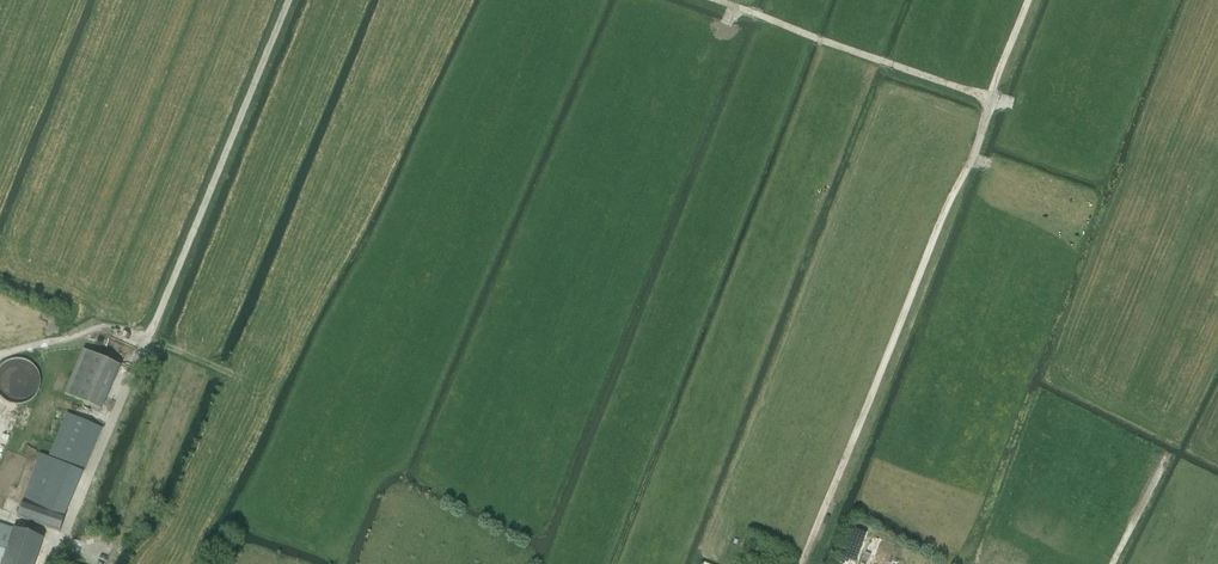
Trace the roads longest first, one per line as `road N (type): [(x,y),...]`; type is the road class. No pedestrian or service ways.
road 1 (track): [(46,563),(287,0)]
road 2 (track): [(802,563),(968,169),(1027,0)]
road 3 (track): [(990,103),(705,0)]
road 4 (track): [(1128,563),(1217,384)]

